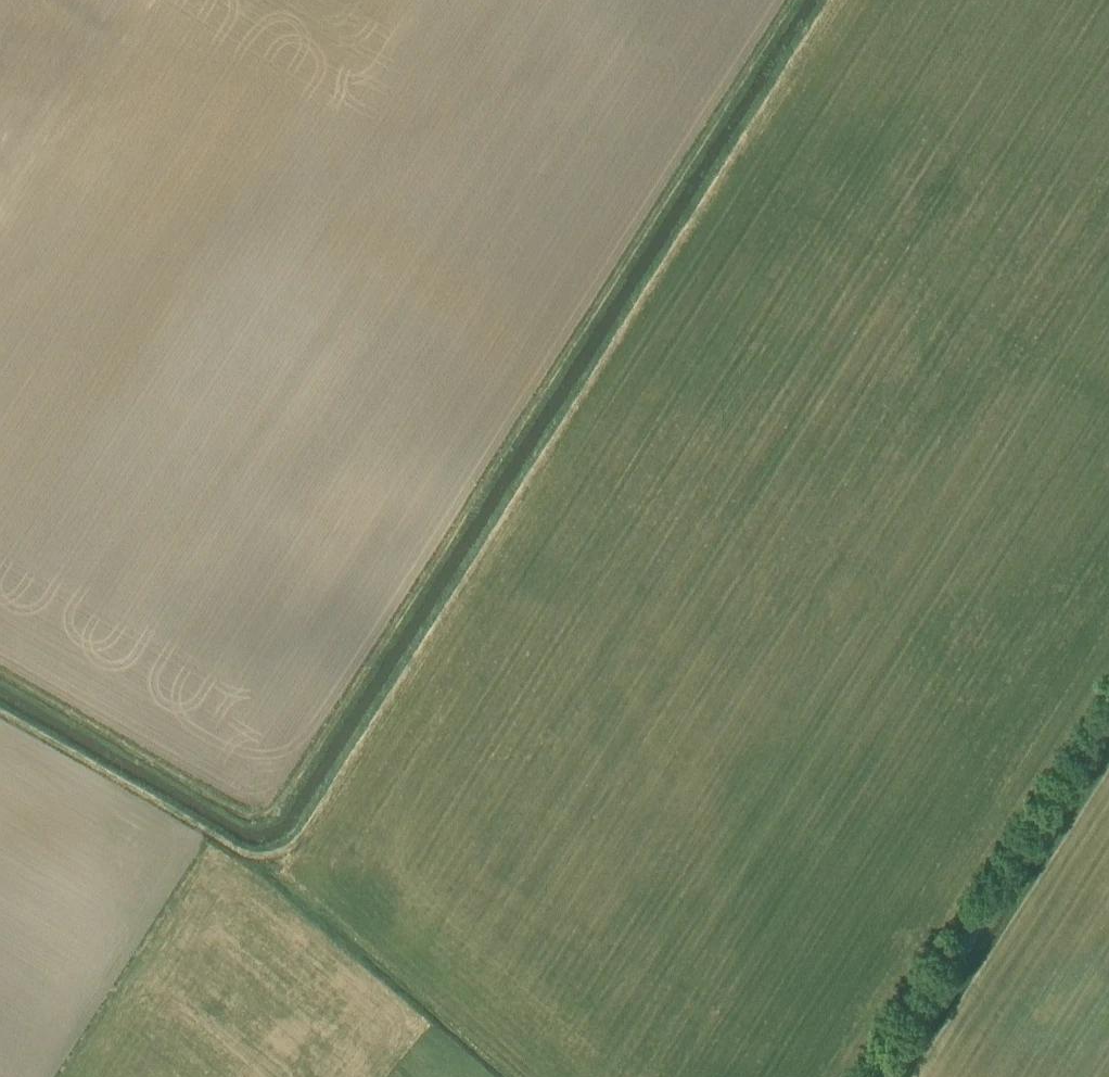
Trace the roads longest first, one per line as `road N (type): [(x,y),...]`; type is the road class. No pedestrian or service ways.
road 1 (unclassified): [(885,1076),(1108,726)]

